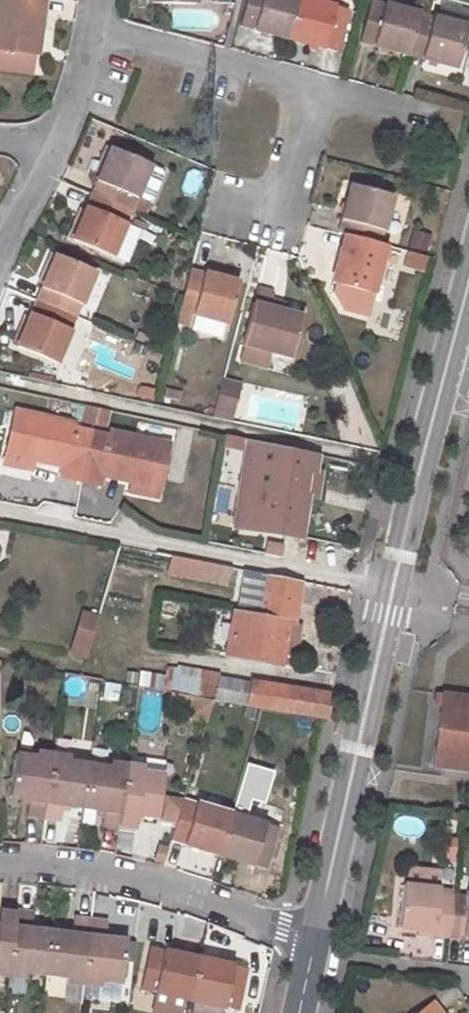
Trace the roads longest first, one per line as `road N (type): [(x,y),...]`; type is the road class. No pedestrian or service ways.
road 1 (residential): [(0,509),(395,588)]
road 2 (residential): [(395,588),(316,939)]
road 3 (residential): [(0,858),(156,881),(316,939)]
road 4 (residential): [(468,269),(395,588)]
road 5 (residential): [(99,23),(304,85),(315,98)]
road 6 (residential): [(315,98),(317,116),(288,204),(268,212),(218,202)]
road 7 (residential): [(51,148),(99,23)]
road 8 (residential): [(315,98),(371,99),(435,118)]

